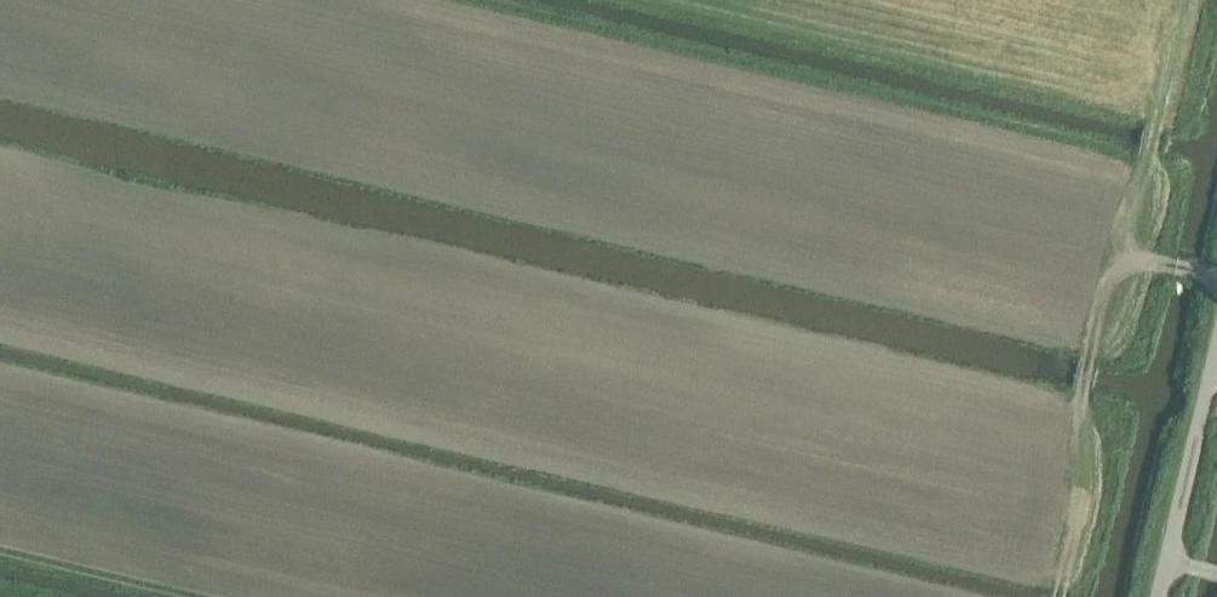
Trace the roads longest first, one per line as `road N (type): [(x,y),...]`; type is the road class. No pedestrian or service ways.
road 1 (track): [(1060,596),(1100,322),(1112,279),(1140,268),(1132,236),(1192,0)]

